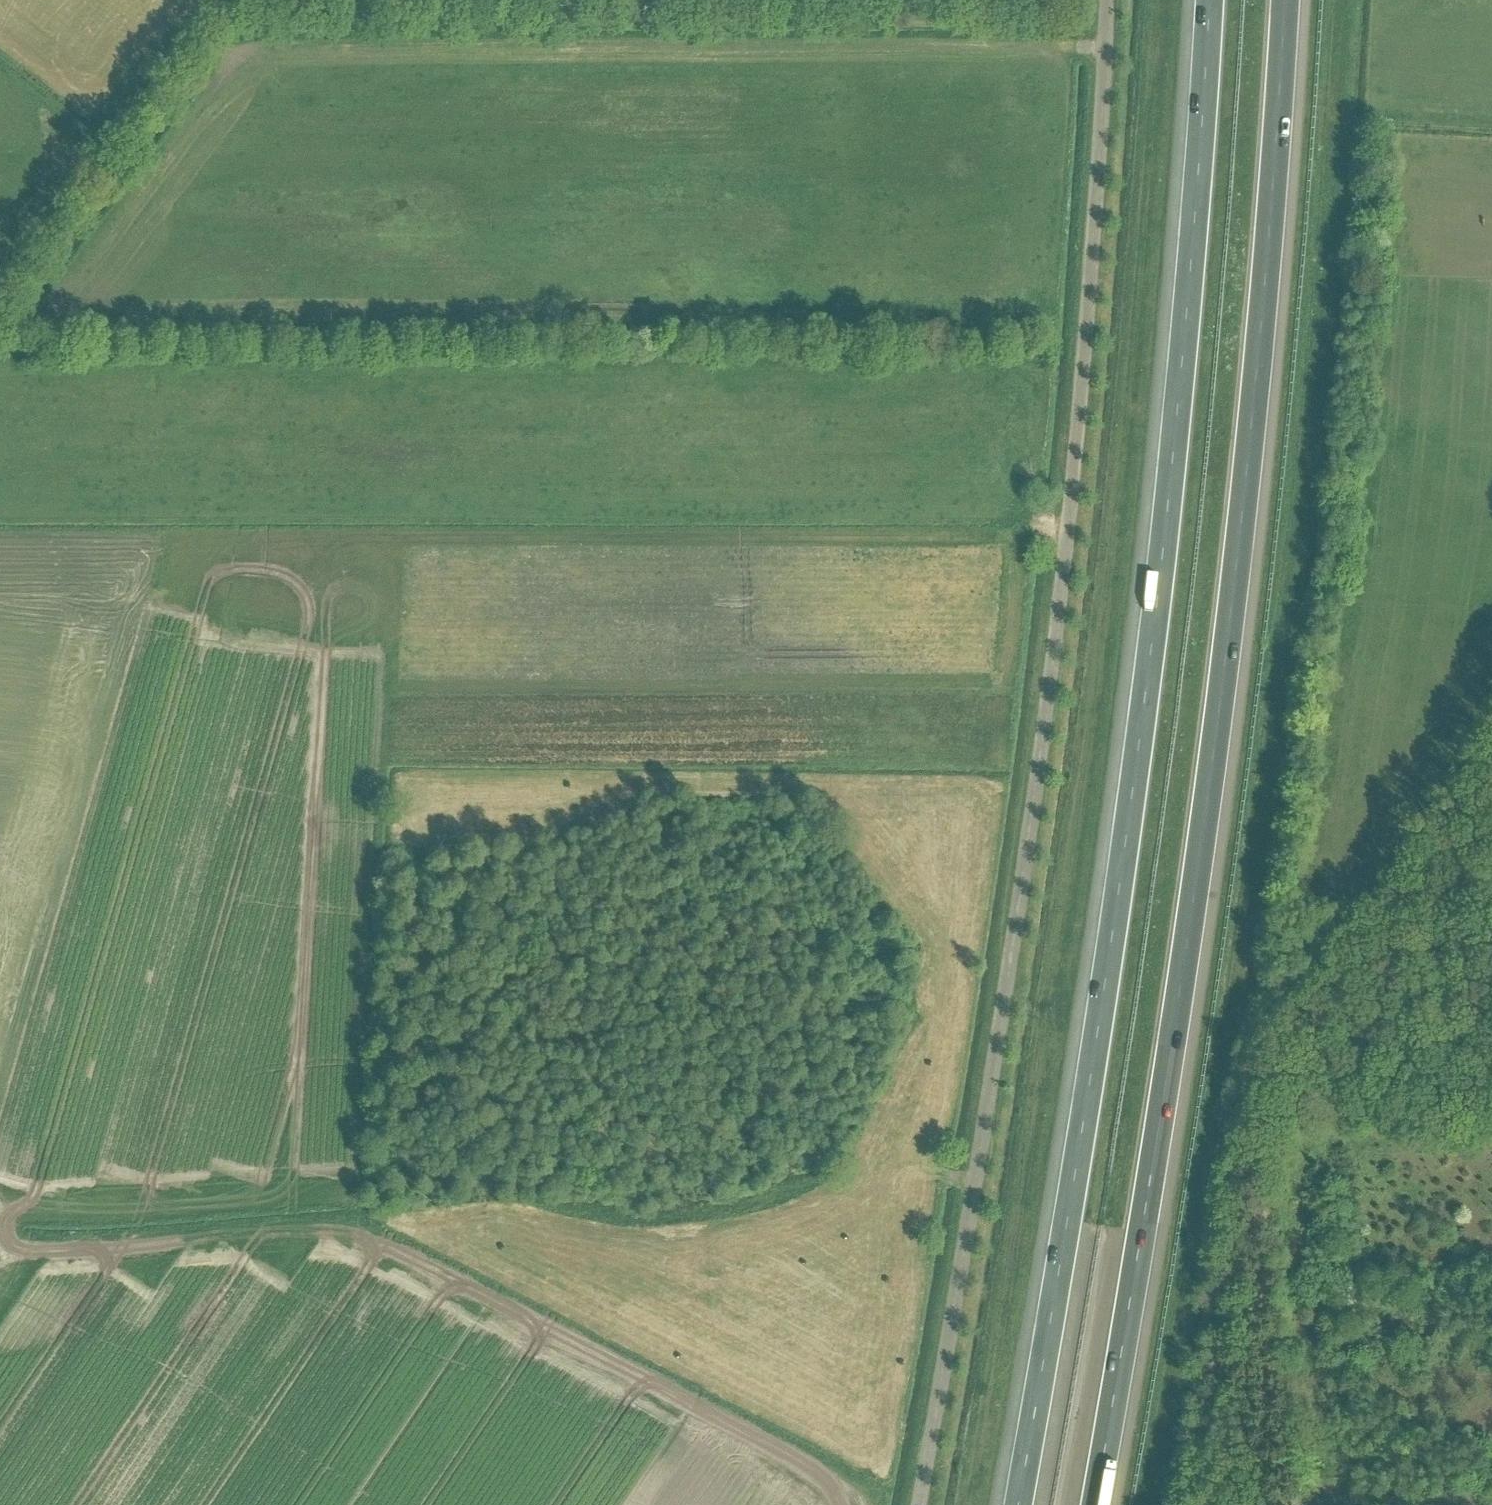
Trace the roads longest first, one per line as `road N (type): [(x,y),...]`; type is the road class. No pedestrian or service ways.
road 1 (unclassified): [(917,1504),(1045,723),(1076,451),(1108,0)]
road 2 (motorway): [(1095,1504),(1233,639),(1287,0)]
road 3 (motorway): [(1210,0),(1156,618),(1018,1504)]
road 4 (track): [(1106,48),(225,44),(203,34)]

